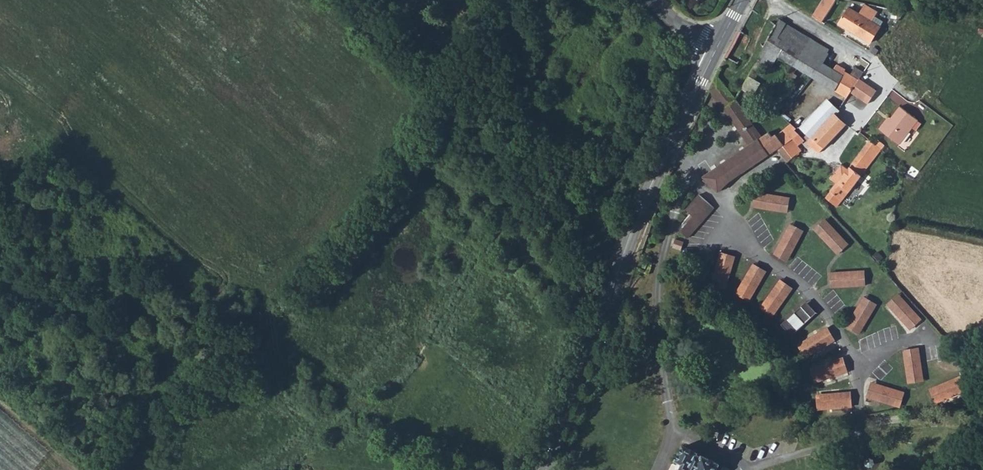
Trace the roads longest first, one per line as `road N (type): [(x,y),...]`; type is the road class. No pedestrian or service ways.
road 1 (secondary): [(715,49),(647,201),(547,469)]
road 2 (unclassified): [(766,0),(880,67),(886,86),(866,113)]

